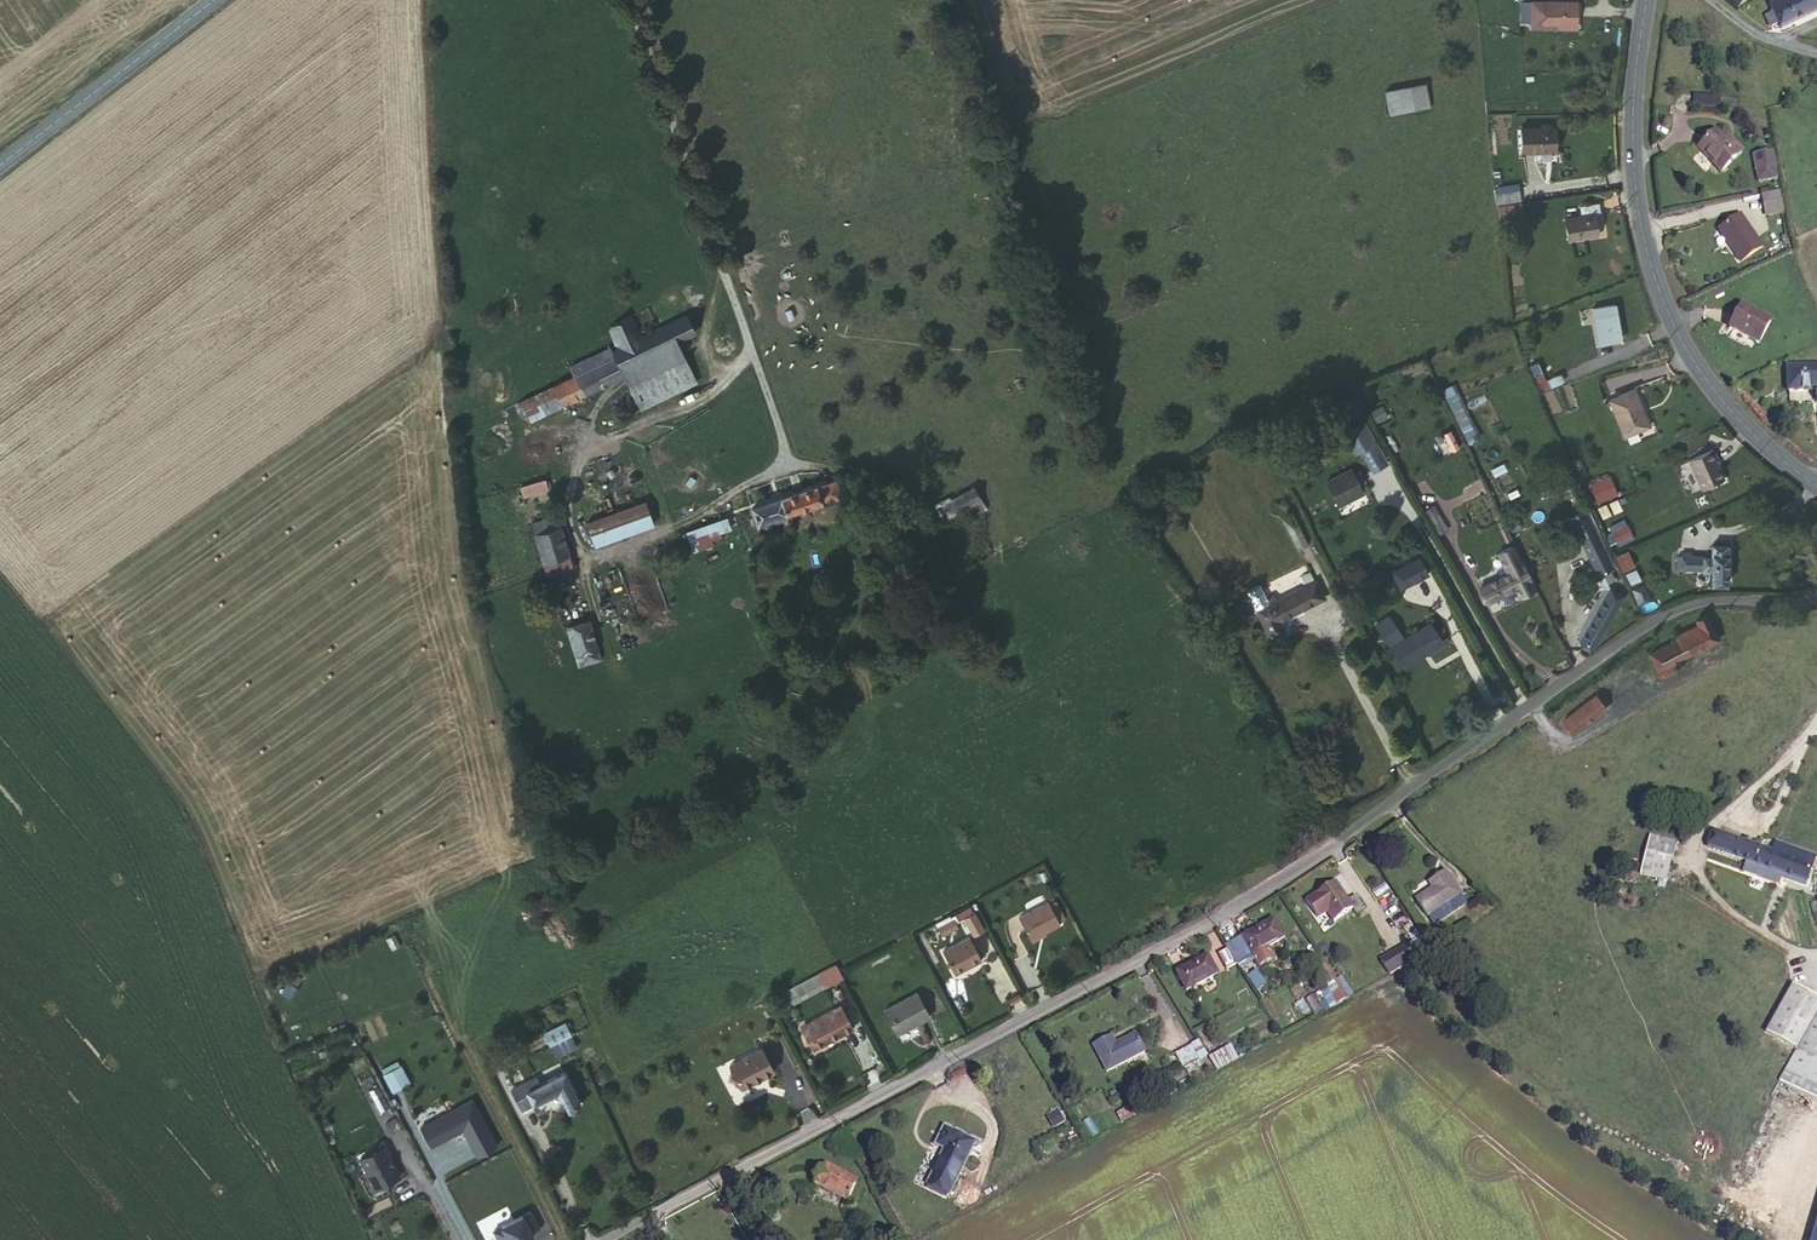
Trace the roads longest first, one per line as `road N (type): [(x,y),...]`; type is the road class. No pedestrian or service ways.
road 1 (unclassified): [(600,1239),(1241,905),(1670,610),(1816,592)]
road 2 (secondary): [(1816,484),(1731,412),(1666,311),(1632,166),(1645,0)]
road 3 (tertiary): [(209,0),(0,163)]

